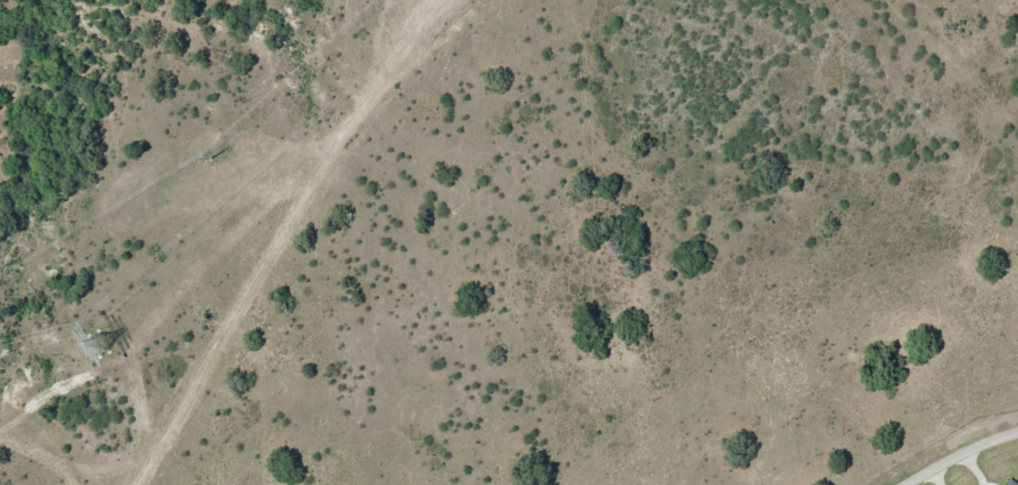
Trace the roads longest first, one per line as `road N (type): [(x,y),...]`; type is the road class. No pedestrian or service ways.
road 1 (residential): [(907,484),(1017,435)]

